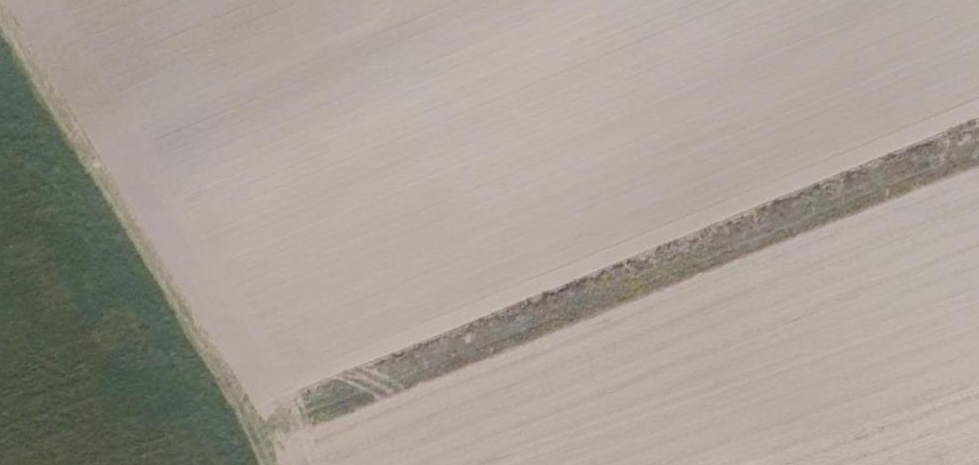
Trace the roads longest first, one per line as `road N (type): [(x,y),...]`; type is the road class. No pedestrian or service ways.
road 1 (track): [(0,6),(277,464)]

